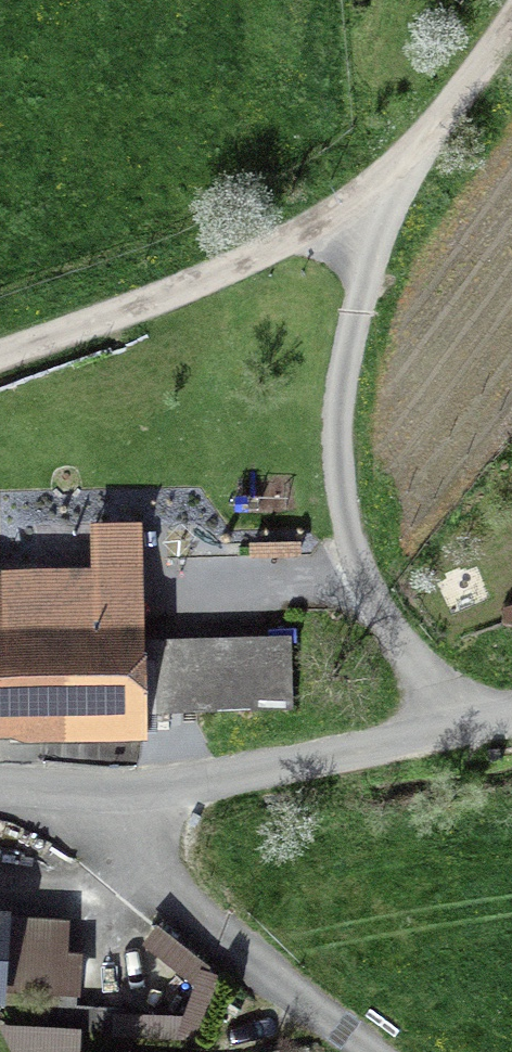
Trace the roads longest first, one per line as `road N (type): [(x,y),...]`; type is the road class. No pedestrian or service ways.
road 1 (unclassified): [(511,2),(382,201),(0,356)]
road 2 (track): [(441,721),(330,485),(382,201)]
road 3 (unclassified): [(0,787),(250,764),(511,704)]

